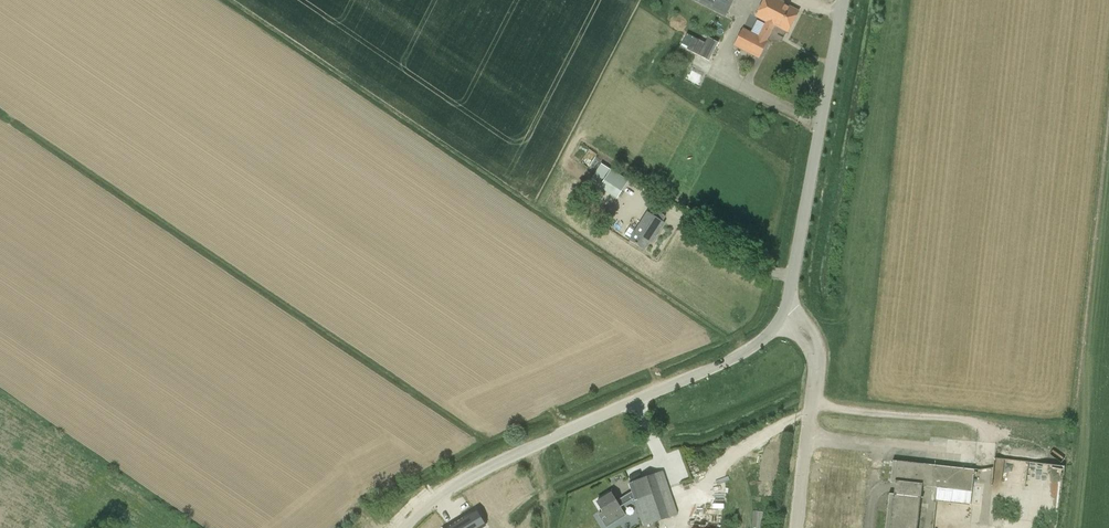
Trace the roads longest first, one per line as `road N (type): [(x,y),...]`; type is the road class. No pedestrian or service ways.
road 1 (motorway): [(166,527),(325,0)]
road 2 (motorway): [(294,0),(137,527)]
road 3 (unclassified): [(405,527),(472,475),(708,369),(773,327)]
road 4 (unclassified): [(788,303),(843,0)]
road 5 (unclassified): [(807,437),(985,456)]
road 6 (track): [(1061,527),(1068,458),(988,427)]
road 7 (track): [(335,419),(282,527)]

